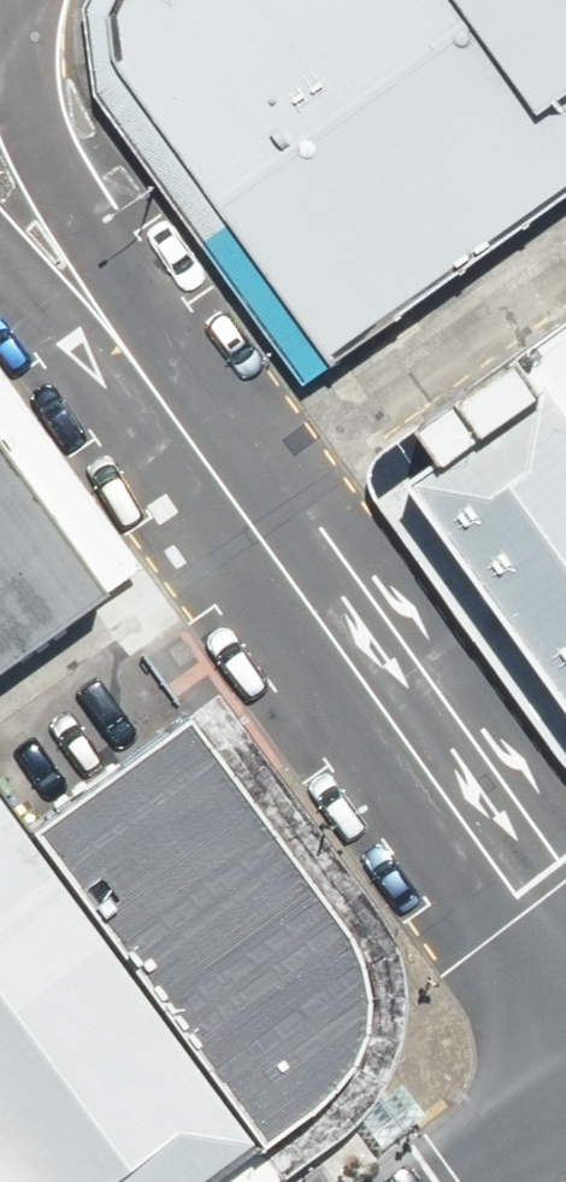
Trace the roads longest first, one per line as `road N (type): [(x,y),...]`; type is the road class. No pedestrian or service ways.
road 1 (tertiary): [(565,970),(0,182)]
road 2 (secondary): [(565,1106),(450,1181)]

